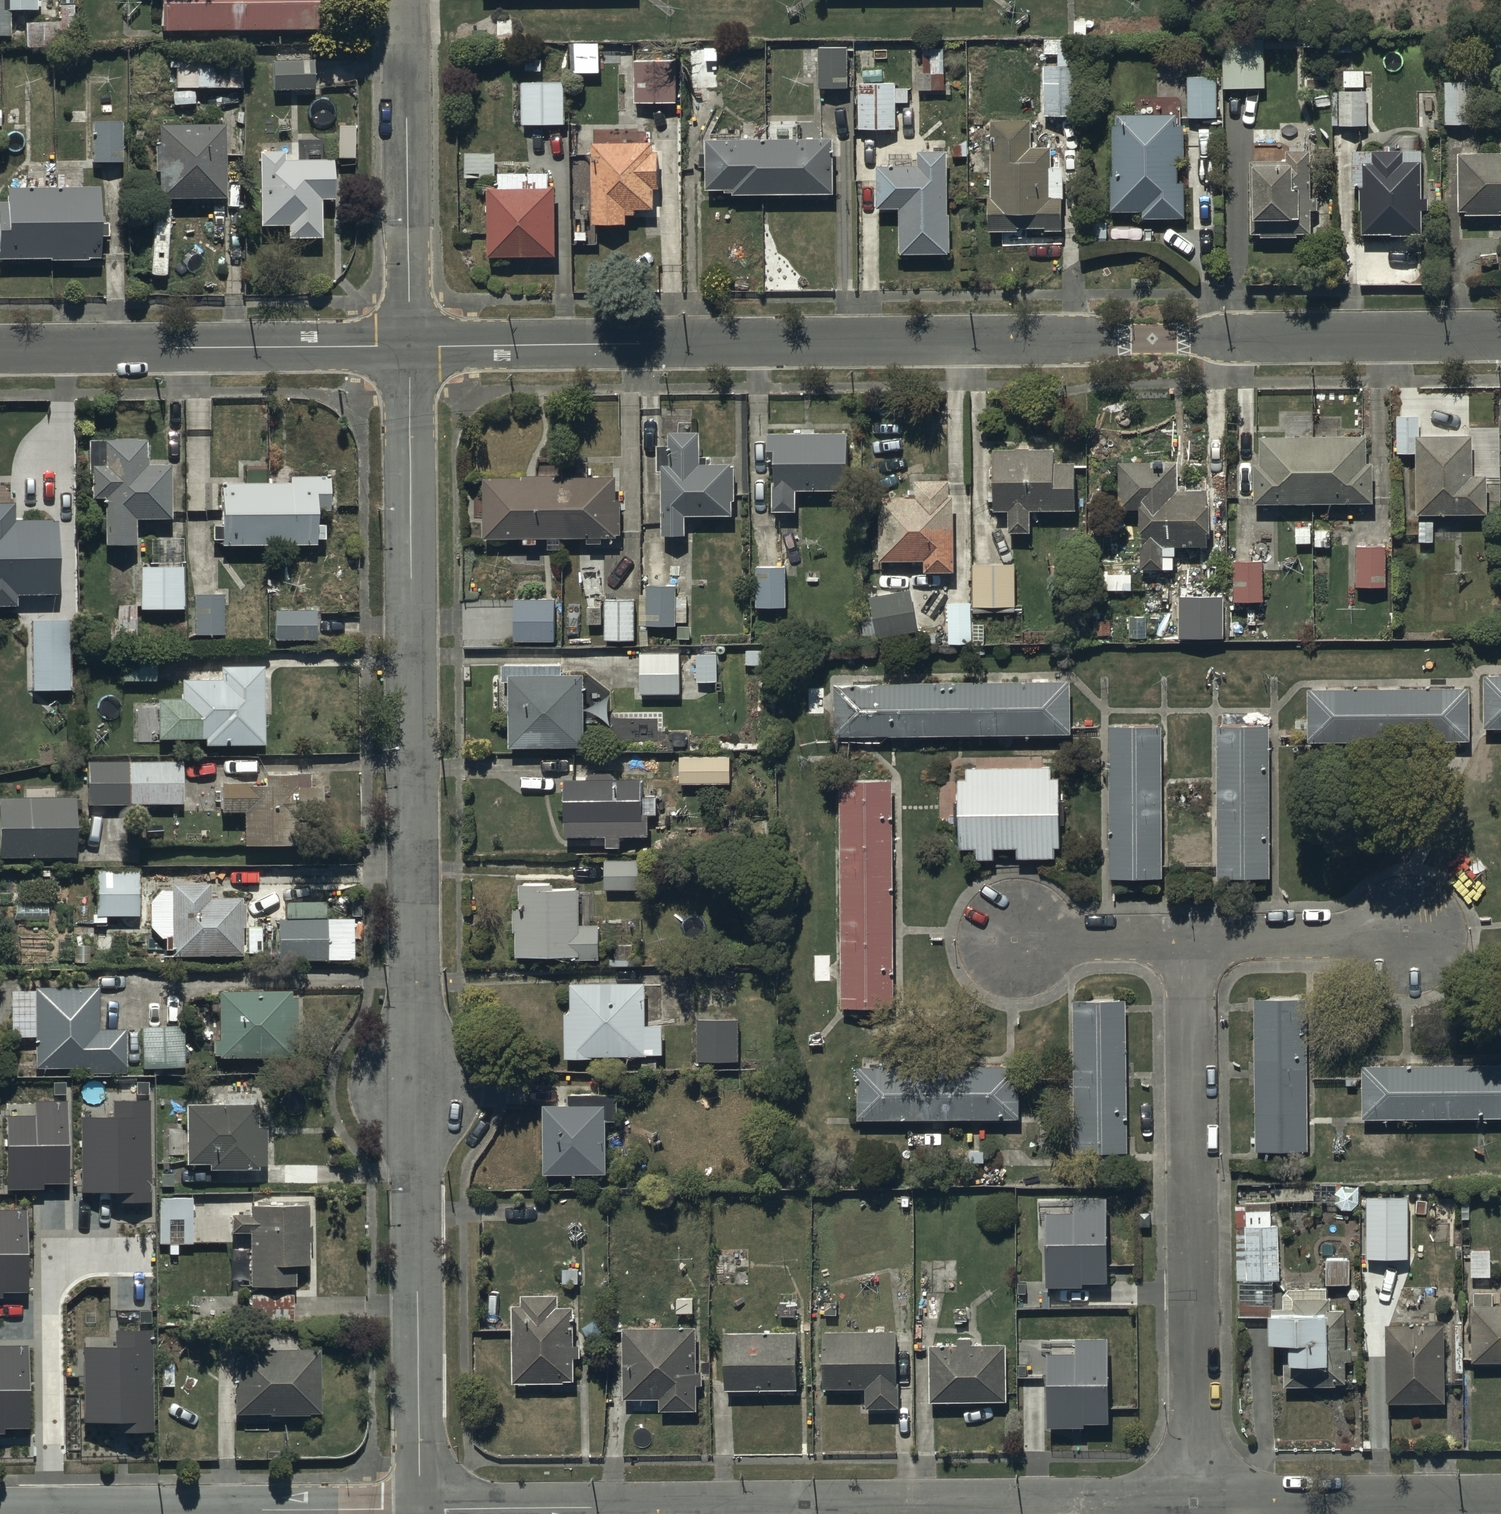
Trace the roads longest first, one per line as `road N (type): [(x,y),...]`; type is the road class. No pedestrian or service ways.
road 1 (residential): [(410,346),(421,1509)]
road 2 (residential): [(410,346),(1500,334)]
road 3 (residential): [(421,1509),(1194,1502)]
road 4 (residential): [(1194,1502),(1191,935)]
road 5 (residential): [(0,1513),(421,1509)]
road 6 (residential): [(0,349),(410,346)]
road 7 (residential): [(406,0),(410,346)]
road 8 (residential): [(1194,1502),(1500,1499)]
road 9 (residential): [(1191,935),(1413,933)]
road 10 (residential): [(1012,937),(1191,935)]

